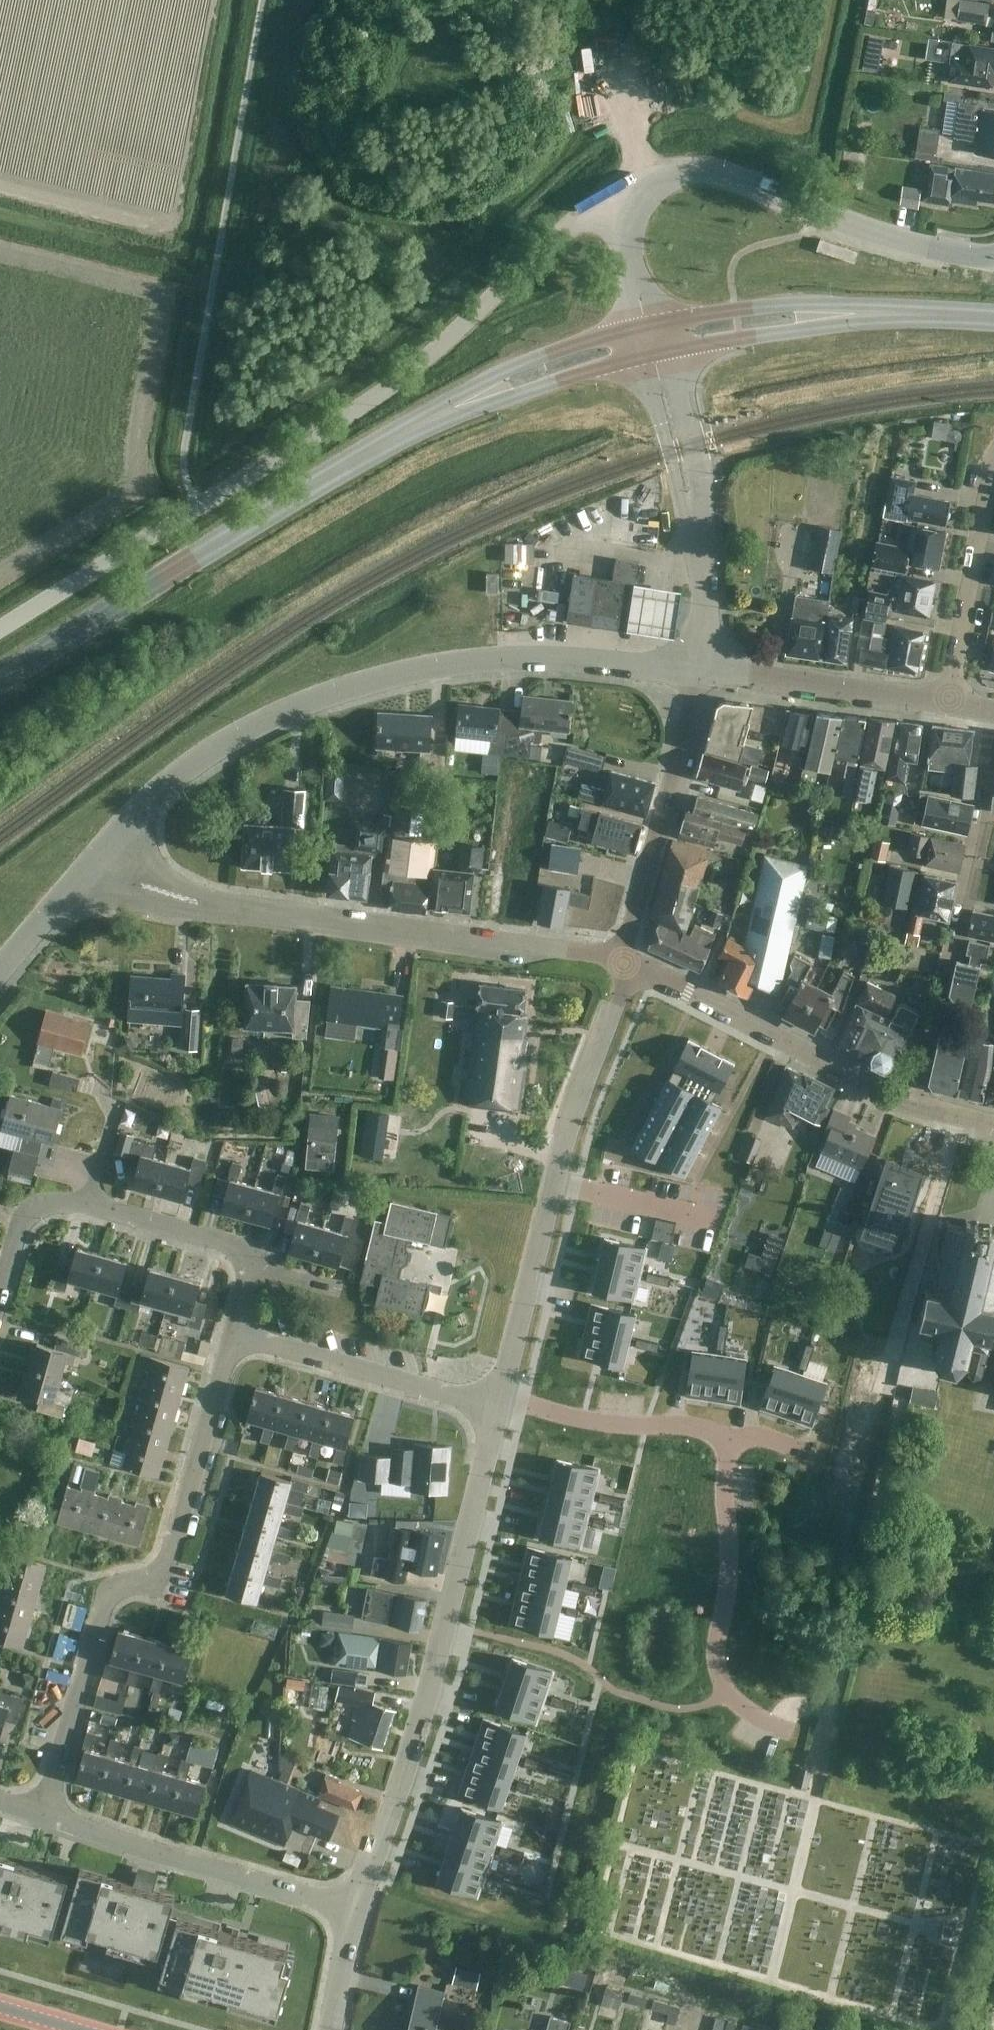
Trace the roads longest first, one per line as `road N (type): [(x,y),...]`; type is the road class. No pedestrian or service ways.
road 1 (unclassified): [(0,630),(387,389),(614,196)]
road 2 (unclassified): [(110,847),(195,762),(258,724),(390,677),(525,658),(701,673)]
road 3 (residential): [(45,1816),(100,1615),(115,1593),(156,1585),(232,1333)]
road 4 (primary): [(453,408),(367,450),(0,679)]
road 5 (residential): [(355,1910),(435,1671),(501,1409)]
road 6 (residential): [(626,963),(222,906)]
road 7 (residential): [(914,1107),(954,951),(993,710)]
road 8 (unclassified): [(993,258),(900,241),(718,170),(682,173),(614,196)]
road 9 (residential): [(232,1333),(246,1283),(243,1252),(69,1200),(35,1204),(16,1226),(0,1287)]
road 10 (residential): [(355,1910),(45,1816)]
road 11 (residential): [(626,963),(914,1107)]
road 12 (residential): [(503,1398),(584,1419),(685,1424),(727,1441),(767,1438),(811,1452)]
road 13 (unclassified): [(626,963),(624,943),(701,673)]
road 14 (residential): [(501,1409),(232,1333)]
road 15 (unclassified): [(946,705),(701,673)]
road 16 (residential): [(946,705),(993,465)]
road 17 (residential): [(555,1181),(568,1119),(626,963)]
road 18 (residential): [(503,1398),(555,1181)]
road 19 (primary): [(630,330),(494,376),(453,408)]
road 20 (primary): [(862,312),(790,304),(669,322)]
road 21 (primary): [(674,348),(862,312)]
road 22 (primary): [(453,408),(636,356)]
road 23 (residential): [(555,1181),(721,1222)]
road 24 (unclassified): [(701,673),(701,555),(691,505)]
road 25 (unclassified): [(691,505),(694,445),(674,348)]
road 26 (unclassified): [(636,356),(691,505)]
road 27 (residential): [(80,880),(184,906),(222,906)]
road 28 (primary): [(993,317),(862,312)]
road 29 (residential): [(222,906),(110,847)]
road 30 (residential): [(332,2029),(355,1910)]

